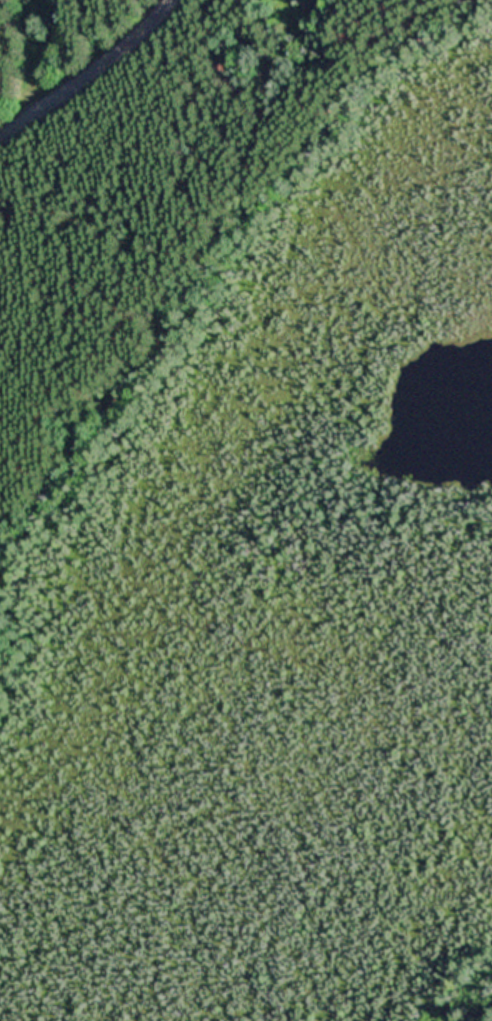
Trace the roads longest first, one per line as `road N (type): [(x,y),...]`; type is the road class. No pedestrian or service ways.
road 1 (residential): [(0,139),(125,47),(169,0)]

